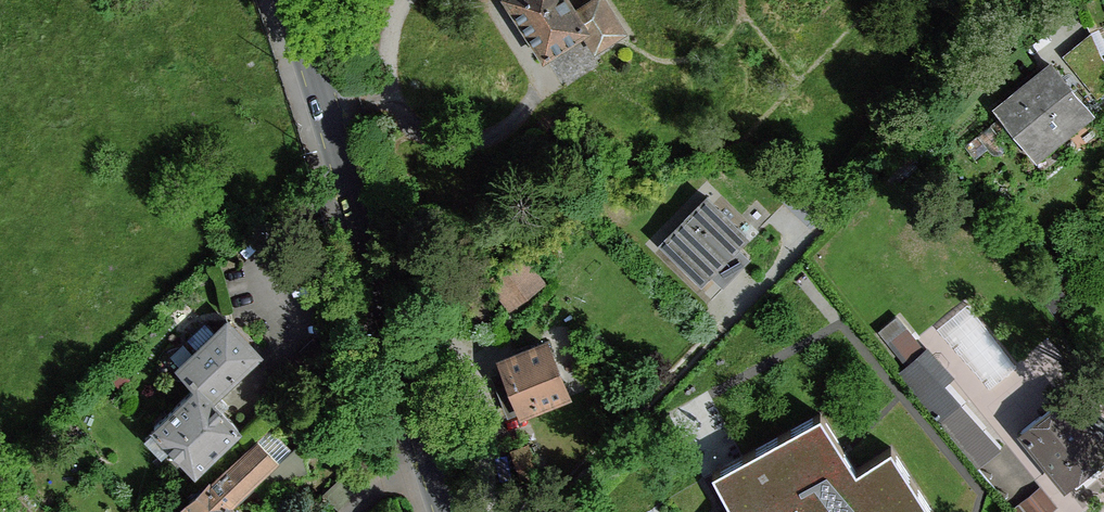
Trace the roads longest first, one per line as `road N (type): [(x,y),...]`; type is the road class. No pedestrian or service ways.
road 1 (secondary): [(426,441),(291,0)]

